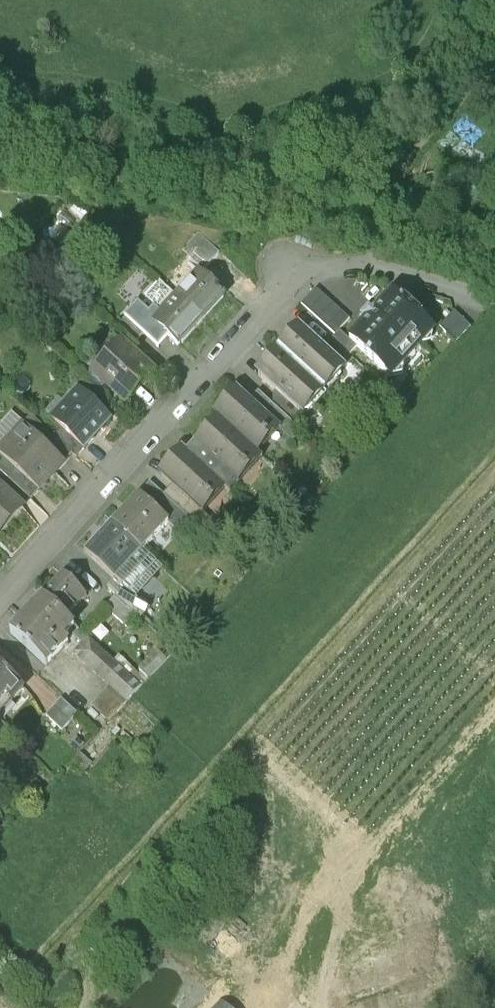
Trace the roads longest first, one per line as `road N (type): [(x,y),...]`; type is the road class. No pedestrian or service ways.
road 1 (residential): [(0,602),(276,293),(285,266),(383,269),(494,302)]

